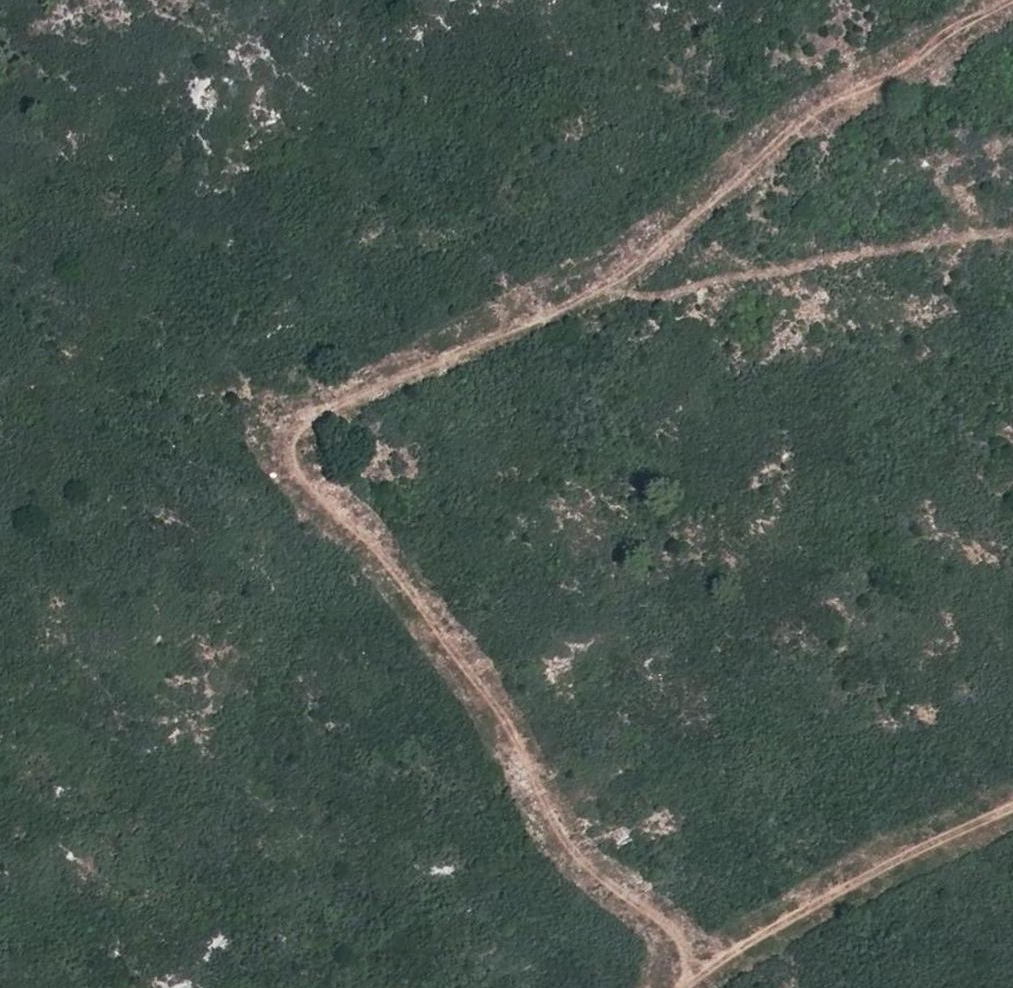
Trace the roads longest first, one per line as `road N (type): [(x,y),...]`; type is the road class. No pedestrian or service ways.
road 1 (track): [(682,987),(685,945),(604,877),(549,814),(501,712),(390,553),(326,503),(289,452),(307,414),(506,335),(626,267),(768,149),(999,0)]
road 2 (track): [(1012,807),(864,875),(682,987)]

